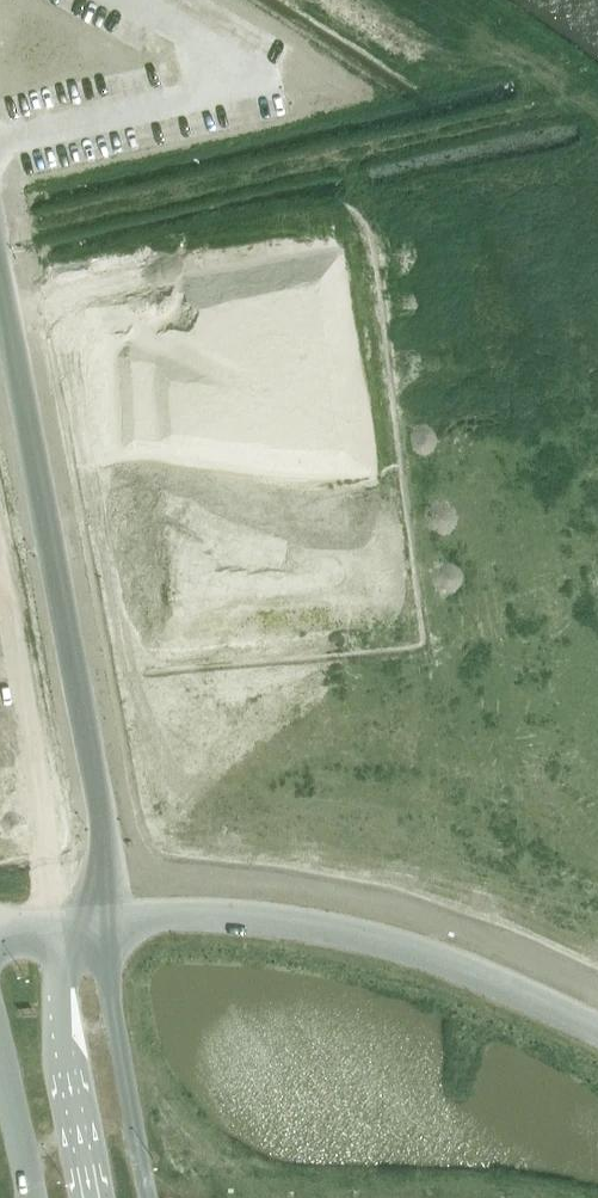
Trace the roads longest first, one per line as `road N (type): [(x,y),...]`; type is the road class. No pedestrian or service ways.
road 1 (unclassified): [(85,926),(102,886),(105,826),(0,289)]
road 2 (unclassified): [(597,1031),(494,981),(343,933),(182,915),(85,926)]
road 3 (track): [(0,233),(515,115)]
road 4 (track): [(0,569),(60,900),(85,926)]
road 5 (tertiary): [(85,926),(62,968),(59,1001),(92,1197)]
road 6 (tertiary): [(148,1197),(106,970),(85,926)]
road 7 (tertiary): [(33,1197),(0,1043)]

